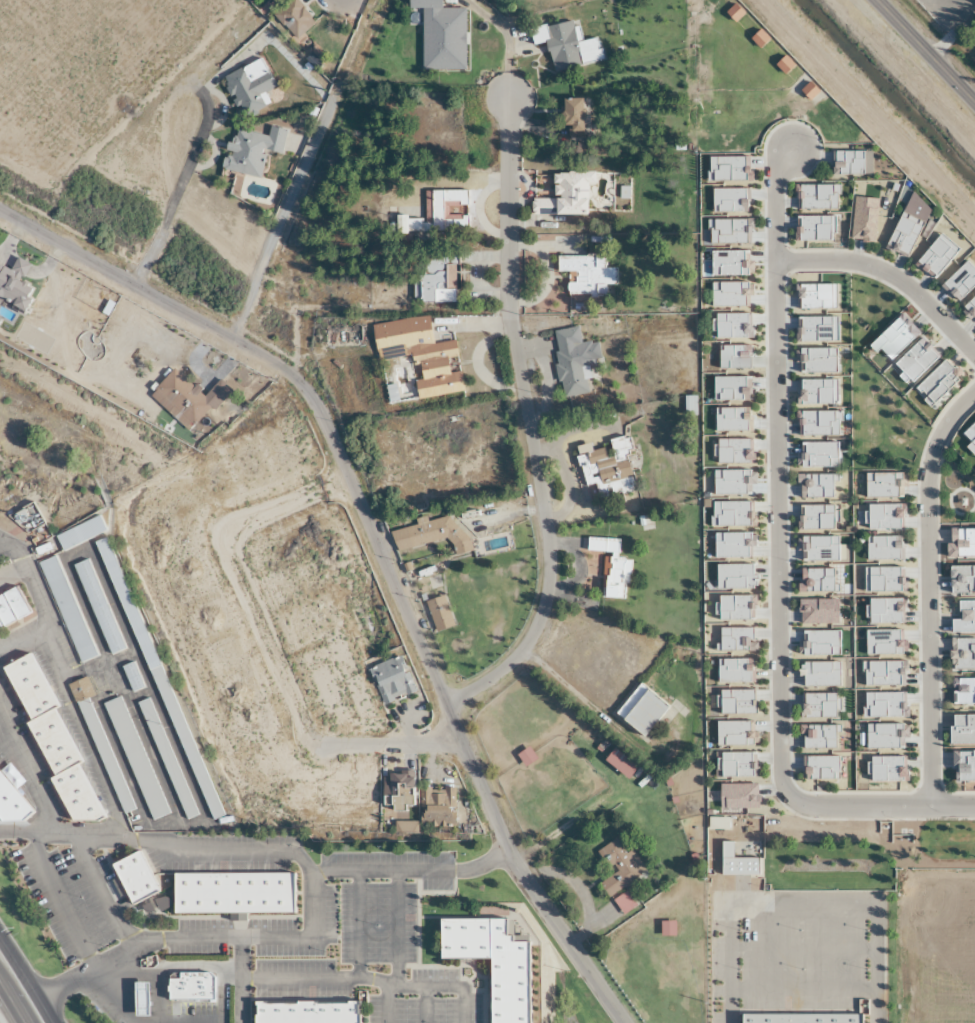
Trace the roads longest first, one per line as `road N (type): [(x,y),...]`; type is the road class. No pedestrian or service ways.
road 1 (residential): [(622,1022),(508,850),(310,393),(276,364),(0,211)]
road 2 (residential): [(792,148),(776,180),(773,260),(779,772),(790,798),(803,805),(974,806)]
road 3 (residential): [(506,99),(507,319),(547,568),(530,637),(501,669),(448,700)]
road 4 (residential): [(929,806),(926,479),(940,434),(974,391)]
road 5 (residential): [(312,742),(223,552),(226,529),(348,481)]
road 6 (residential): [(773,260),(877,269),(974,355)]
road 7 (residential): [(464,744),(312,742)]
road 8 (tertiary): [(875,0),(974,104)]

